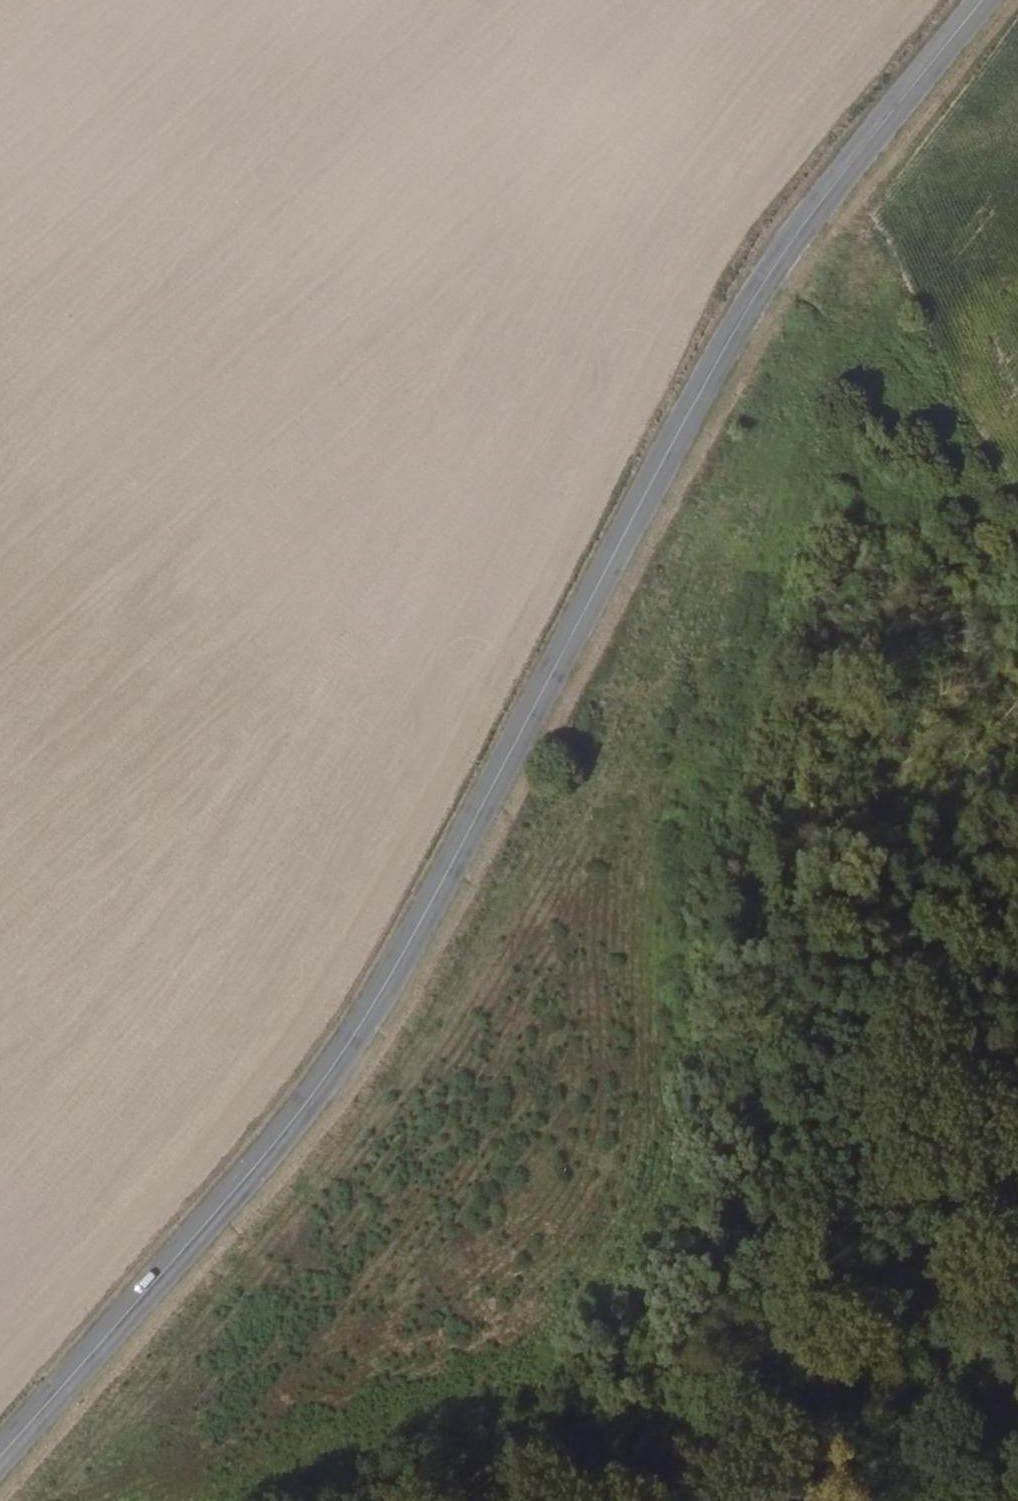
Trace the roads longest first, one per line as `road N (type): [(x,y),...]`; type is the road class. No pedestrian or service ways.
road 1 (tertiary): [(0,1454),(350,1051),(794,241),(984,0)]

